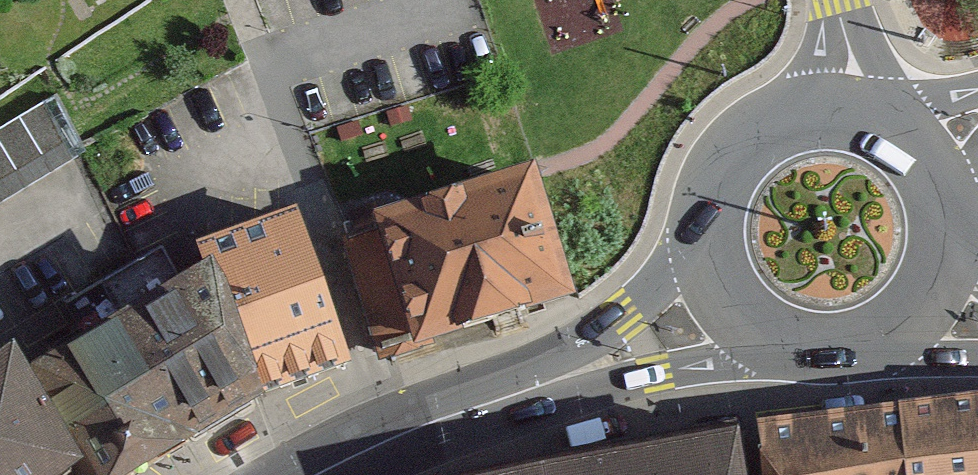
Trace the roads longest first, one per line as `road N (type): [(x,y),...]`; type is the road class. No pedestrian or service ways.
road 1 (primary): [(321,474),(732,311)]
road 2 (primary): [(855,114),(797,118),(761,135),(732,162),(714,197),(707,237),(714,276),(732,311)]
road 3 (primary): [(732,311),(759,337),(831,360),(902,337),(929,311)]
road 4 (primary): [(929,311),(948,274),(954,232),(945,191),(923,155)]

